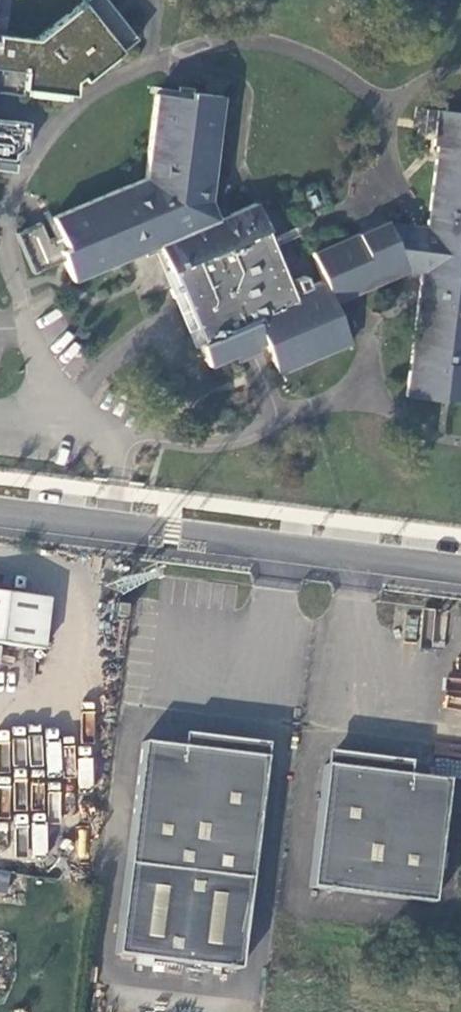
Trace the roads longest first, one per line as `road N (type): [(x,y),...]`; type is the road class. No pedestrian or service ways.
road 1 (residential): [(0,512),(460,569)]

